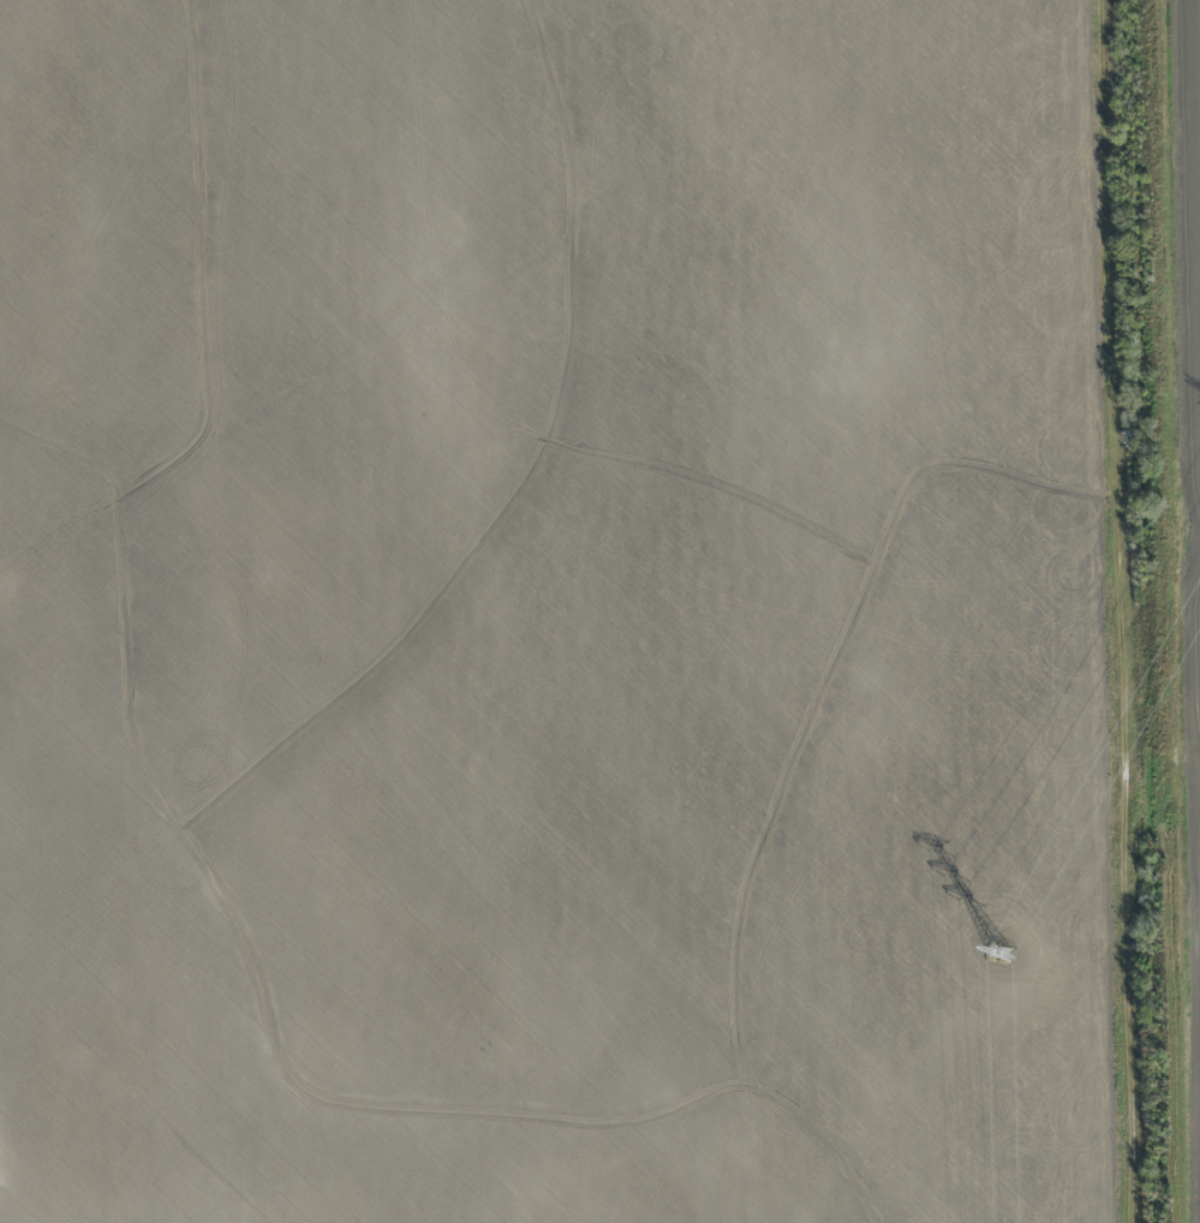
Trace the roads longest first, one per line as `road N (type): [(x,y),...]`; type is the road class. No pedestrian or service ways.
road 1 (track): [(1191,1222),(1173,0)]

